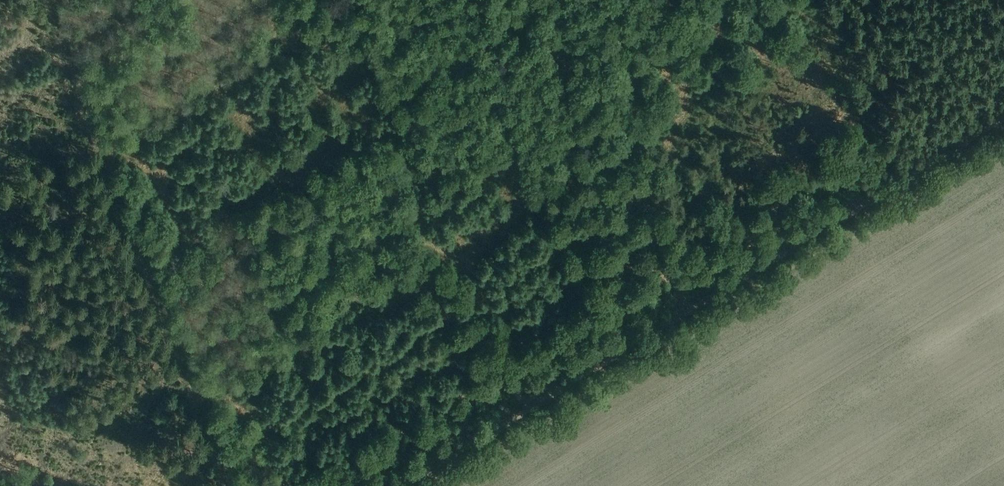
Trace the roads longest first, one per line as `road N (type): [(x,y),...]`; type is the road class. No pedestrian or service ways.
road 1 (track): [(1003,120),(405,485)]

